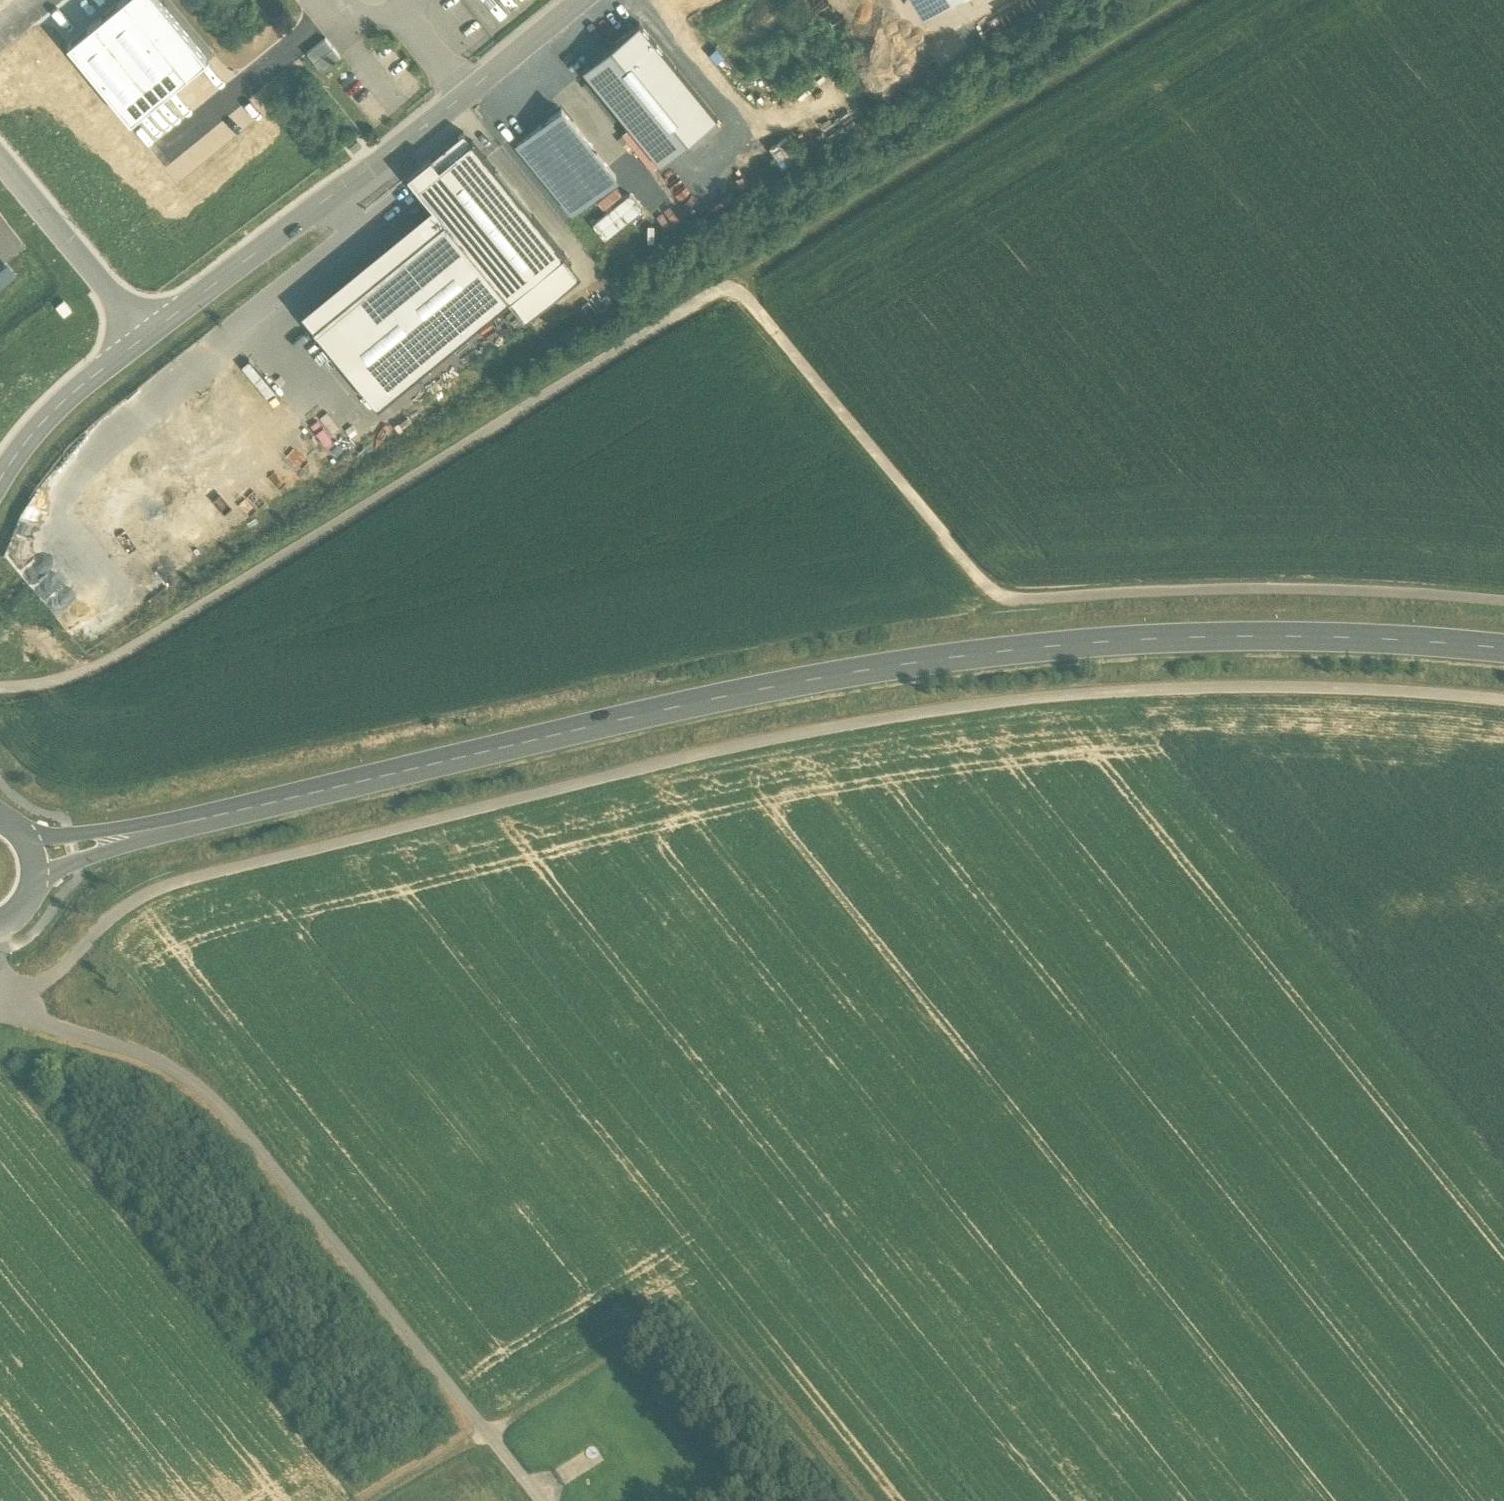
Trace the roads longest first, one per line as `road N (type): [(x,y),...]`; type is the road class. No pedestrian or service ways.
road 1 (track): [(0,1010),(153,889),(600,774),(858,718),(1057,693),(1273,685),(1503,701)]
road 2 (secondary): [(1503,647),(1326,633),(1115,638),(765,684),(27,862)]
road 3 (track): [(733,286),(998,595),(1043,600),(1336,585),(1503,598)]
road 4 (track): [(0,693),(33,691),(100,665),(733,286)]
road 5 (track): [(0,991),(6,1010),(140,1050),(212,1091),(499,1443)]
road 6 (tertiary): [(574,0),(468,92),(142,338)]
road 7 (track): [(733,286),(1195,0)]
road 8 (residential): [(142,338),(0,164)]
road 9 (track): [(679,1331),(499,1443)]
road 10 (tertiary): [(142,338),(40,426),(0,483)]

